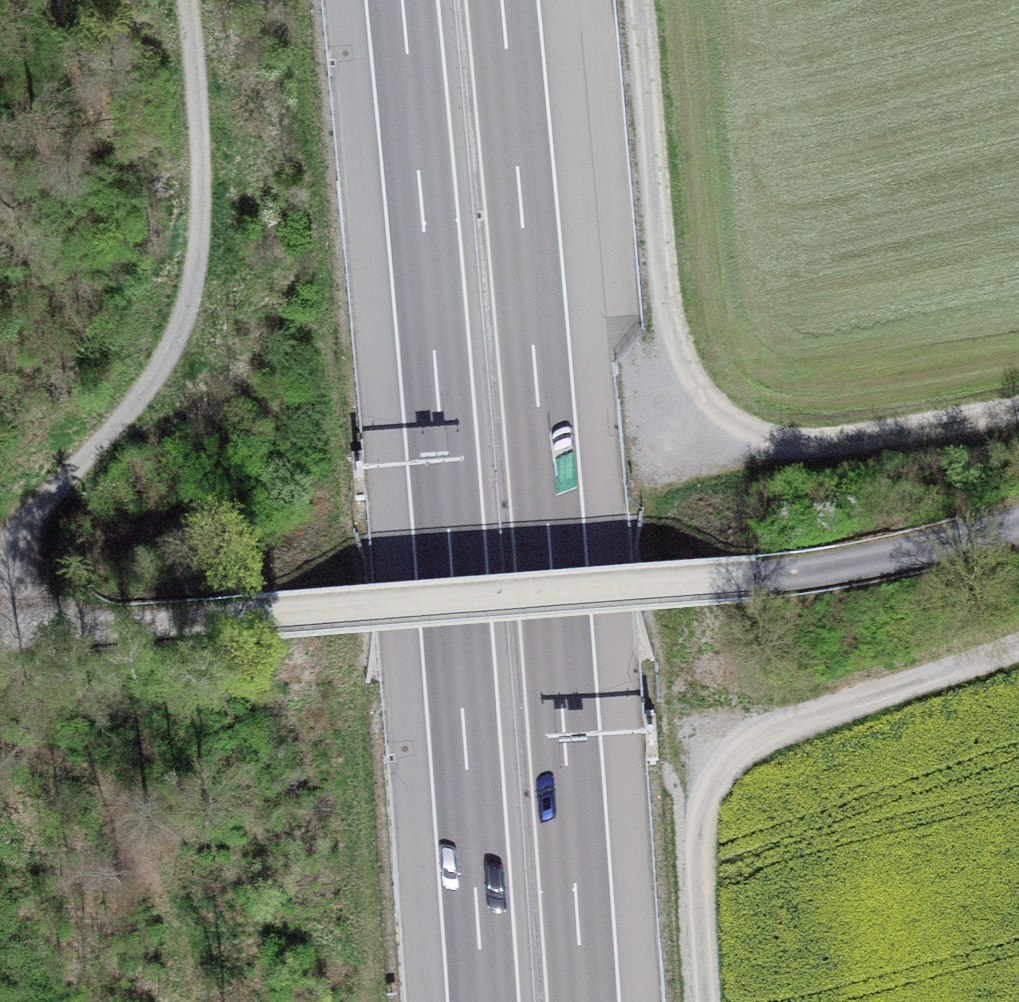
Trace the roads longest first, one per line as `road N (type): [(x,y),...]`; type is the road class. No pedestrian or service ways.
road 1 (unclassified): [(1018,524),(848,566),(757,579),(0,626)]
road 2 (motorway): [(401,0),(483,1001)]
road 3 (motorway): [(583,1001),(502,0)]
road 4 (track): [(1018,409),(816,444),(765,436),(725,414),(694,383),(675,340),(664,277),(638,0)]
road 5 (track): [(187,0),(201,205),(196,278),(181,330),(156,378),(0,568)]
road 6 (track): [(706,1001),(704,820),(736,757),(799,721),(1018,647)]

